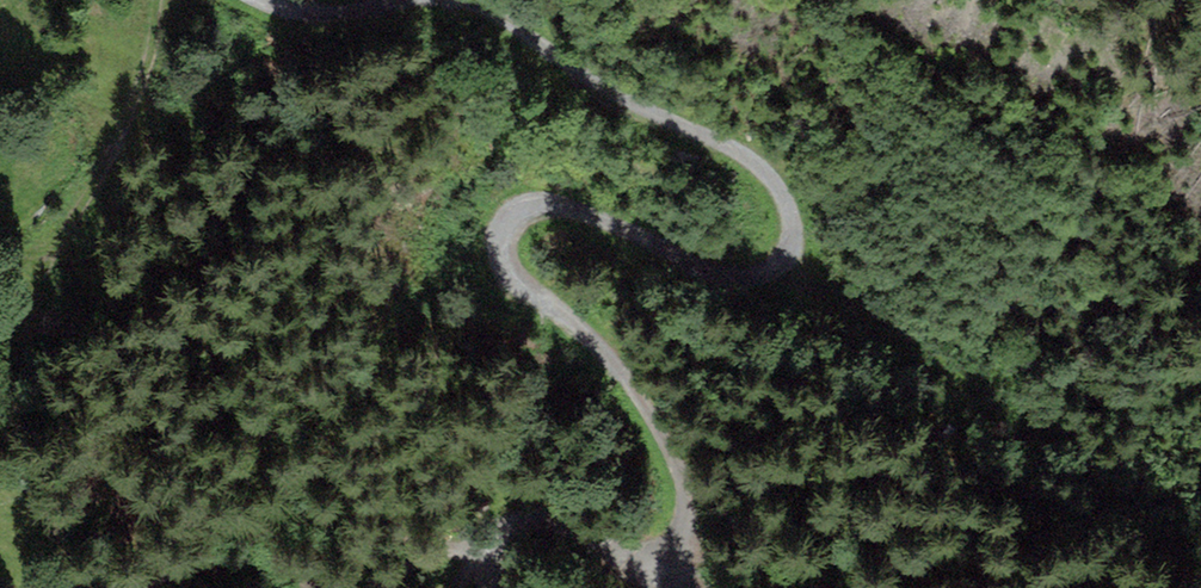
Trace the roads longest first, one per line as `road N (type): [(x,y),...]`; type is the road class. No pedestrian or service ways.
road 1 (track): [(398,0),(726,145),(784,201),(785,259),(774,270),(735,280),(693,274),(554,201),(525,203),(500,224),(504,267),(601,348),(651,409),(675,492),(667,532)]
road 2 (track): [(667,532),(630,542),(536,515),(511,518),(487,548),(497,587)]

